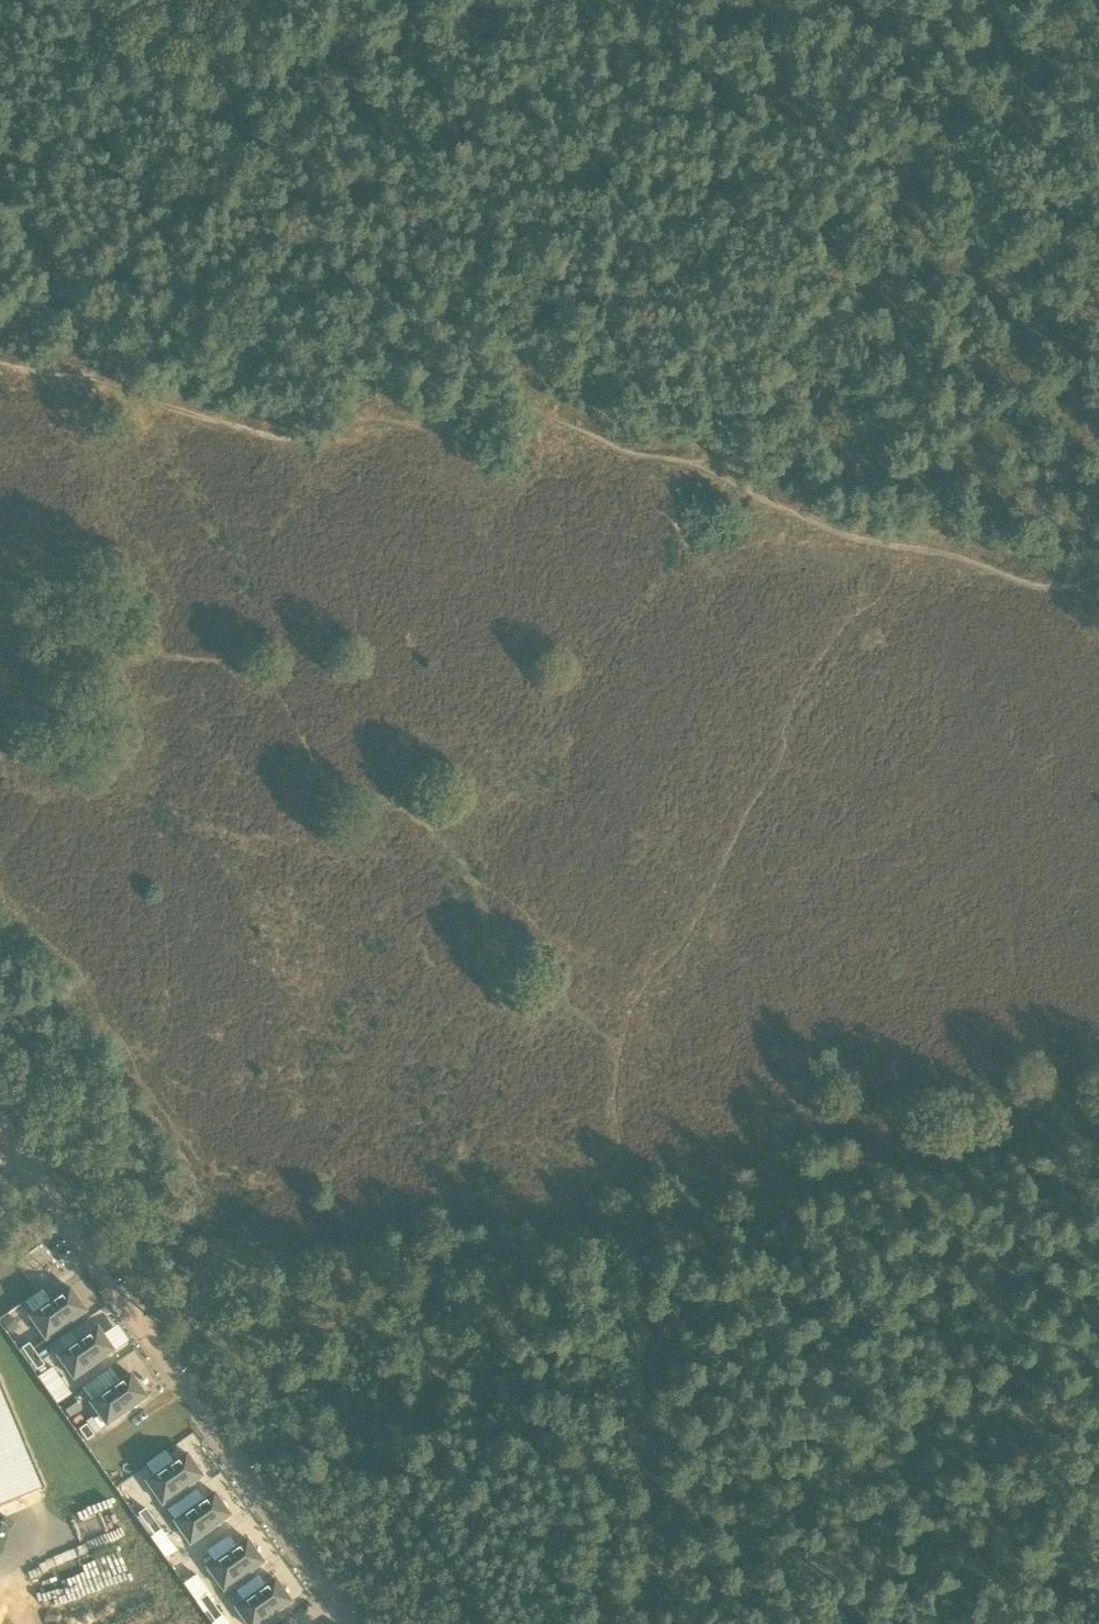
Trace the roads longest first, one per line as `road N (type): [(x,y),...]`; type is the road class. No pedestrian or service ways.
road 1 (track): [(0,348),(245,414),(341,429),(473,394),(577,414),(720,444),(787,491),(1044,569),(1098,574)]
road 2 (unclassified): [(345,1623),(149,1337)]
road 3 (residential): [(149,1337),(0,1122)]

